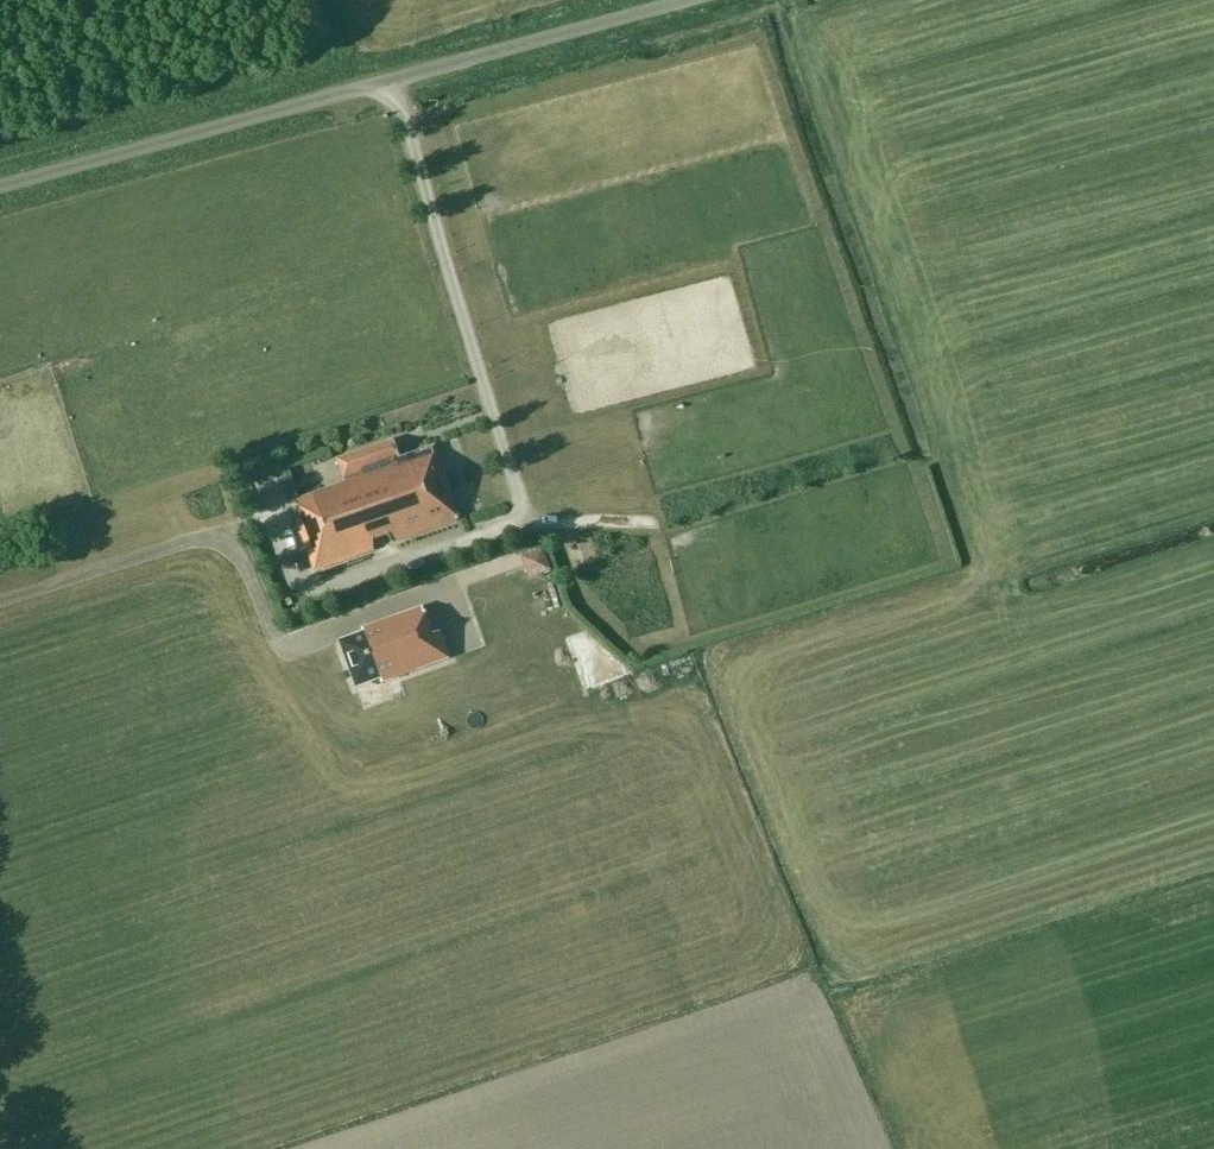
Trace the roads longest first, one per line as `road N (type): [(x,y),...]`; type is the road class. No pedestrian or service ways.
road 1 (unclassified): [(0,186),(687,0)]

